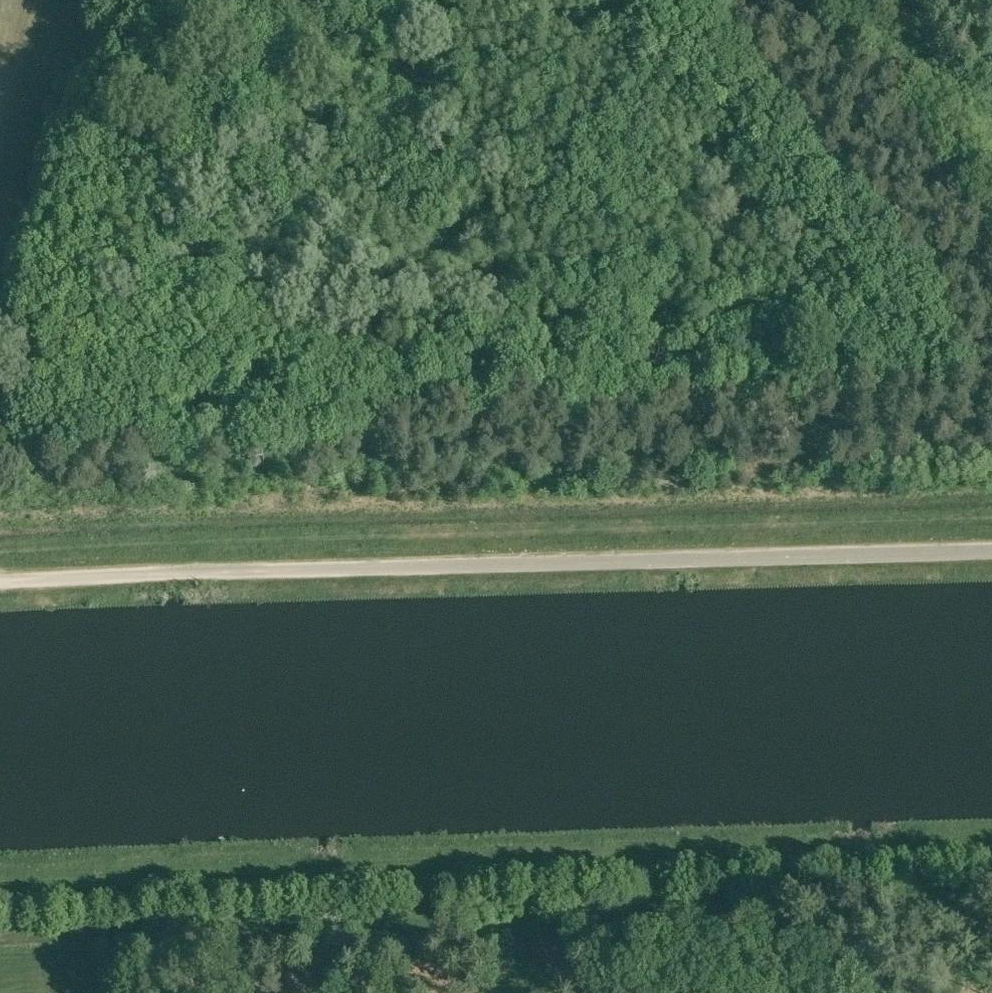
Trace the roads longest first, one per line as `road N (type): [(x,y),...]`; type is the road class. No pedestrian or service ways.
road 1 (unclassified): [(0,582),(991,552)]

